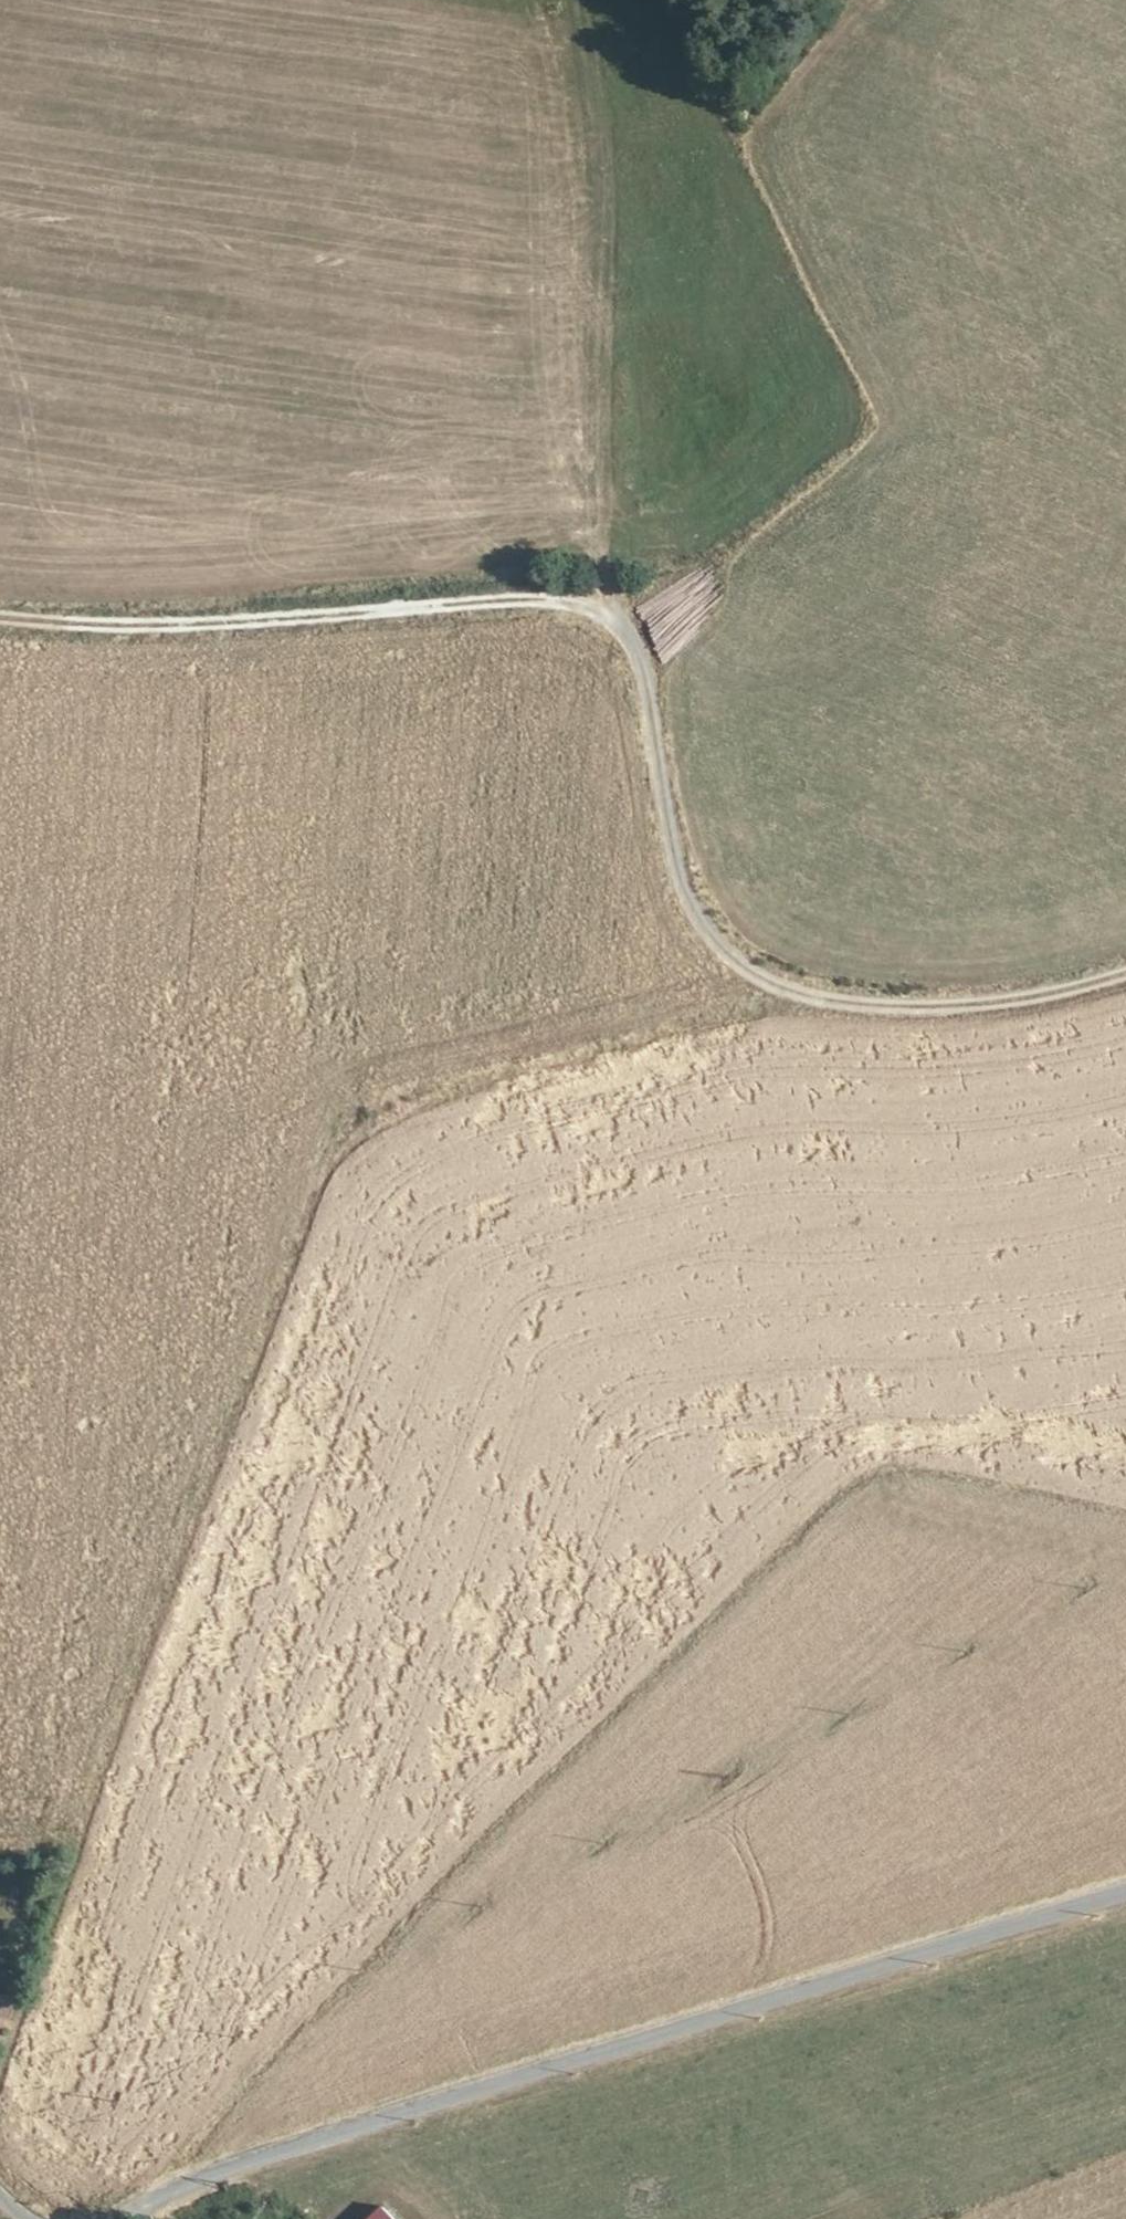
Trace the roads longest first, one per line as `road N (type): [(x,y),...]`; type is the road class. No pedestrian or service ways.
road 1 (unclassified): [(1125,1891),(341,2133),(192,2182),(119,2218)]

